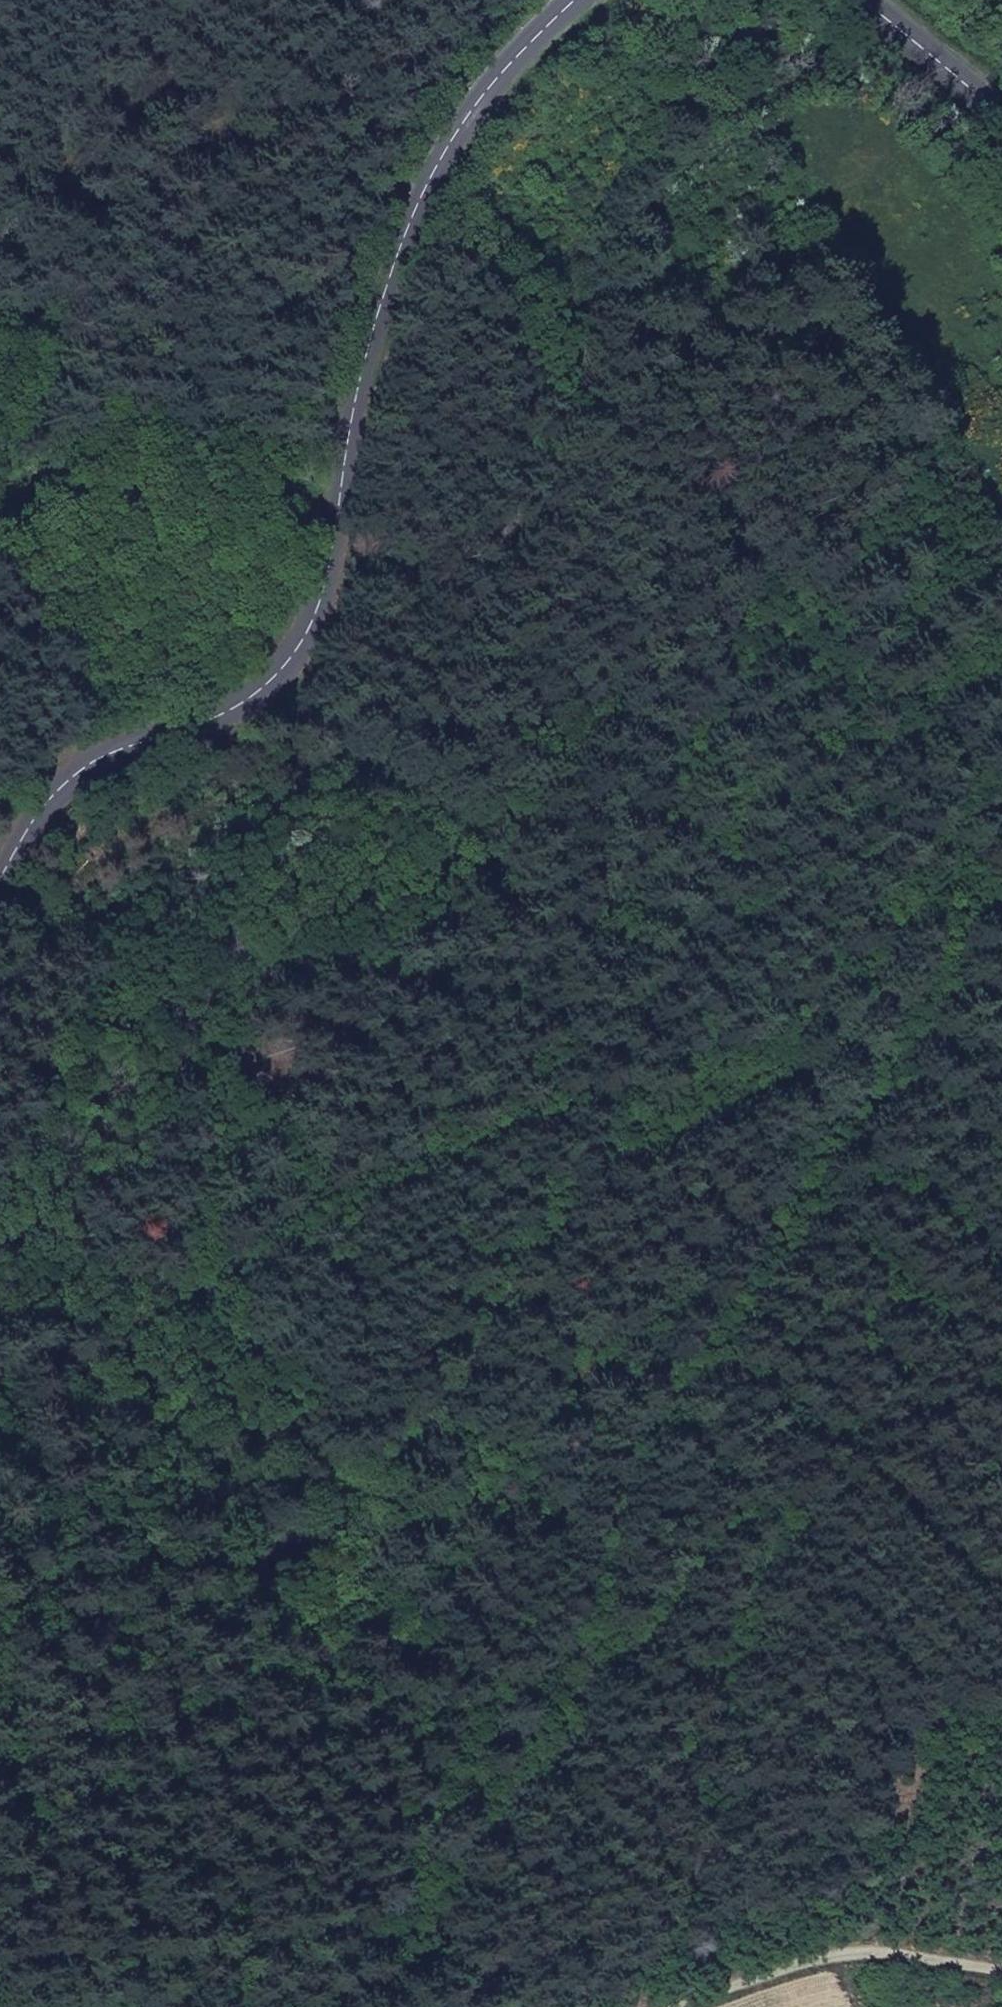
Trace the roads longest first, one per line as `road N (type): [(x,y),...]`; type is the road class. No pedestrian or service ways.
road 1 (secondary): [(581,0),(478,107),(423,200),(371,352),(325,580),(299,651),(257,697),(213,720),(91,759),(56,787),(0,880)]
road 2 (track): [(674,2006),(849,1955),(1001,1971)]
road 3 (secondary): [(1001,119),(868,0)]

